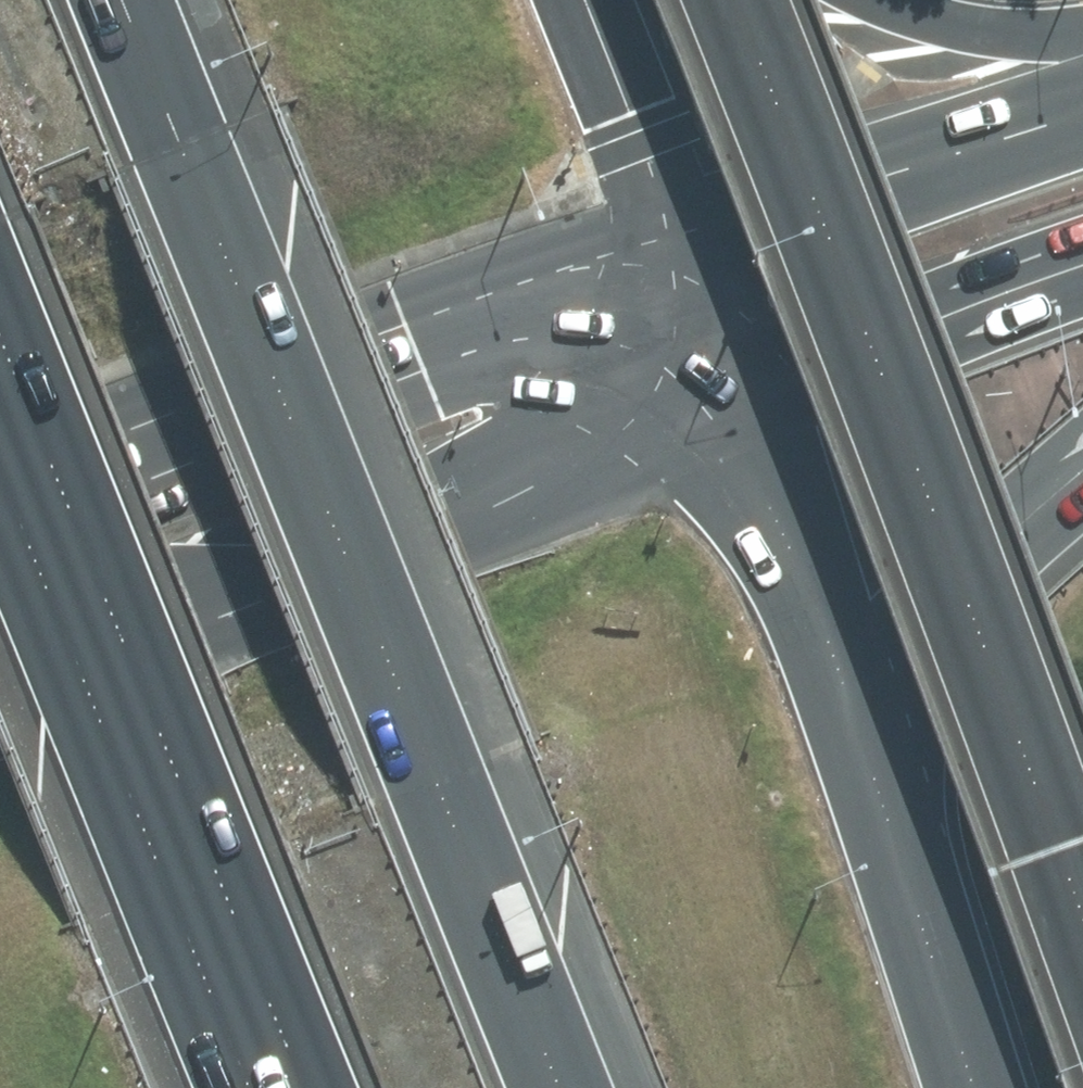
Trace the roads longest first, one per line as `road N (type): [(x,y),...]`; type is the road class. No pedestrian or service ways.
road 1 (motorway): [(120,0),(561,1087)]
road 2 (primary): [(741,380),(0,693)]
road 3 (motorway): [(305,1087),(0,365)]
road 4 (primary): [(0,489),(410,327),(685,235)]
road 5 (motorway): [(848,685),(983,1087)]
road 6 (primary): [(685,235),(1082,112)]
road 7 (primary): [(1082,264),(741,380)]
road 8 (motorway): [(741,380),(848,685)]
road 9 (motorway): [(1082,477),(848,685)]
road 10 (motorway): [(589,0),(685,235)]
road 11 (motorway): [(895,0),(945,20),(1082,36)]
road 12 (motorway): [(685,235),(741,380)]

